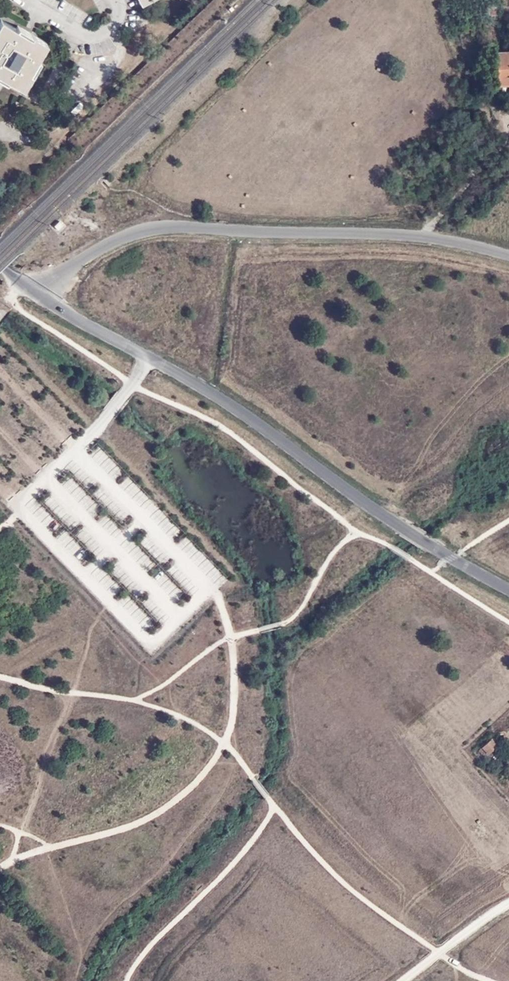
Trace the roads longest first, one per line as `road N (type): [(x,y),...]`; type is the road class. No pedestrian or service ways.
road 1 (unclassified): [(508,590),(429,546),(234,407),(36,292)]
road 2 (unclassified): [(508,255),(426,236),(174,227),(140,230),(36,292)]
road 3 (track): [(0,869),(119,827),(195,783),(229,730),(231,634)]
road 4 (track): [(404,980),(508,905)]

